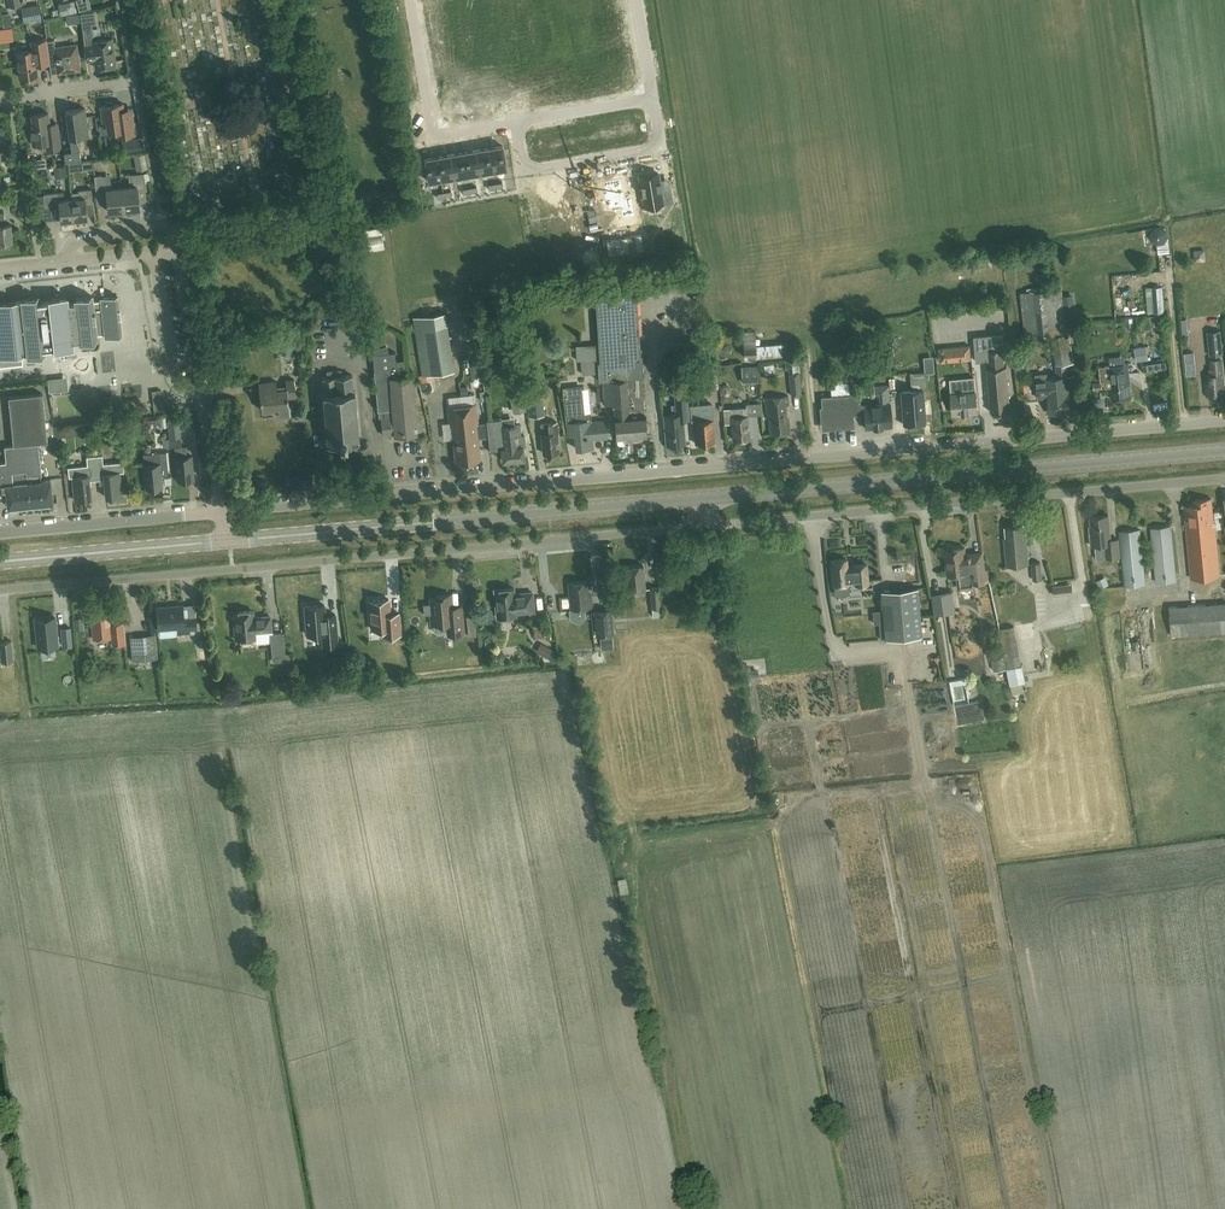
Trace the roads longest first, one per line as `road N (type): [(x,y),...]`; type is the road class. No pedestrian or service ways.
road 1 (residential): [(225,512),(1224,421)]
road 2 (unclassified): [(0,591),(705,528)]
road 3 (secondary): [(703,498),(1224,451)]
road 4 (unclassified): [(705,528),(1224,479)]
road 5 (secondary): [(230,541),(703,498)]
road 6 (residential): [(225,512),(176,249)]
road 7 (residential): [(517,121),(524,171),(661,149),(651,97)]
road 8 (secondary): [(0,562),(230,541)]
road 9 (residential): [(0,532),(225,512)]
road 10 (residential): [(412,0),(433,135),(517,121)]
road 11 (residential): [(176,249),(174,231),(161,224),(81,238),(68,248),(67,262)]
road 12 (residential): [(517,121),(651,97)]
road 13 (residential): [(0,98),(134,80)]

